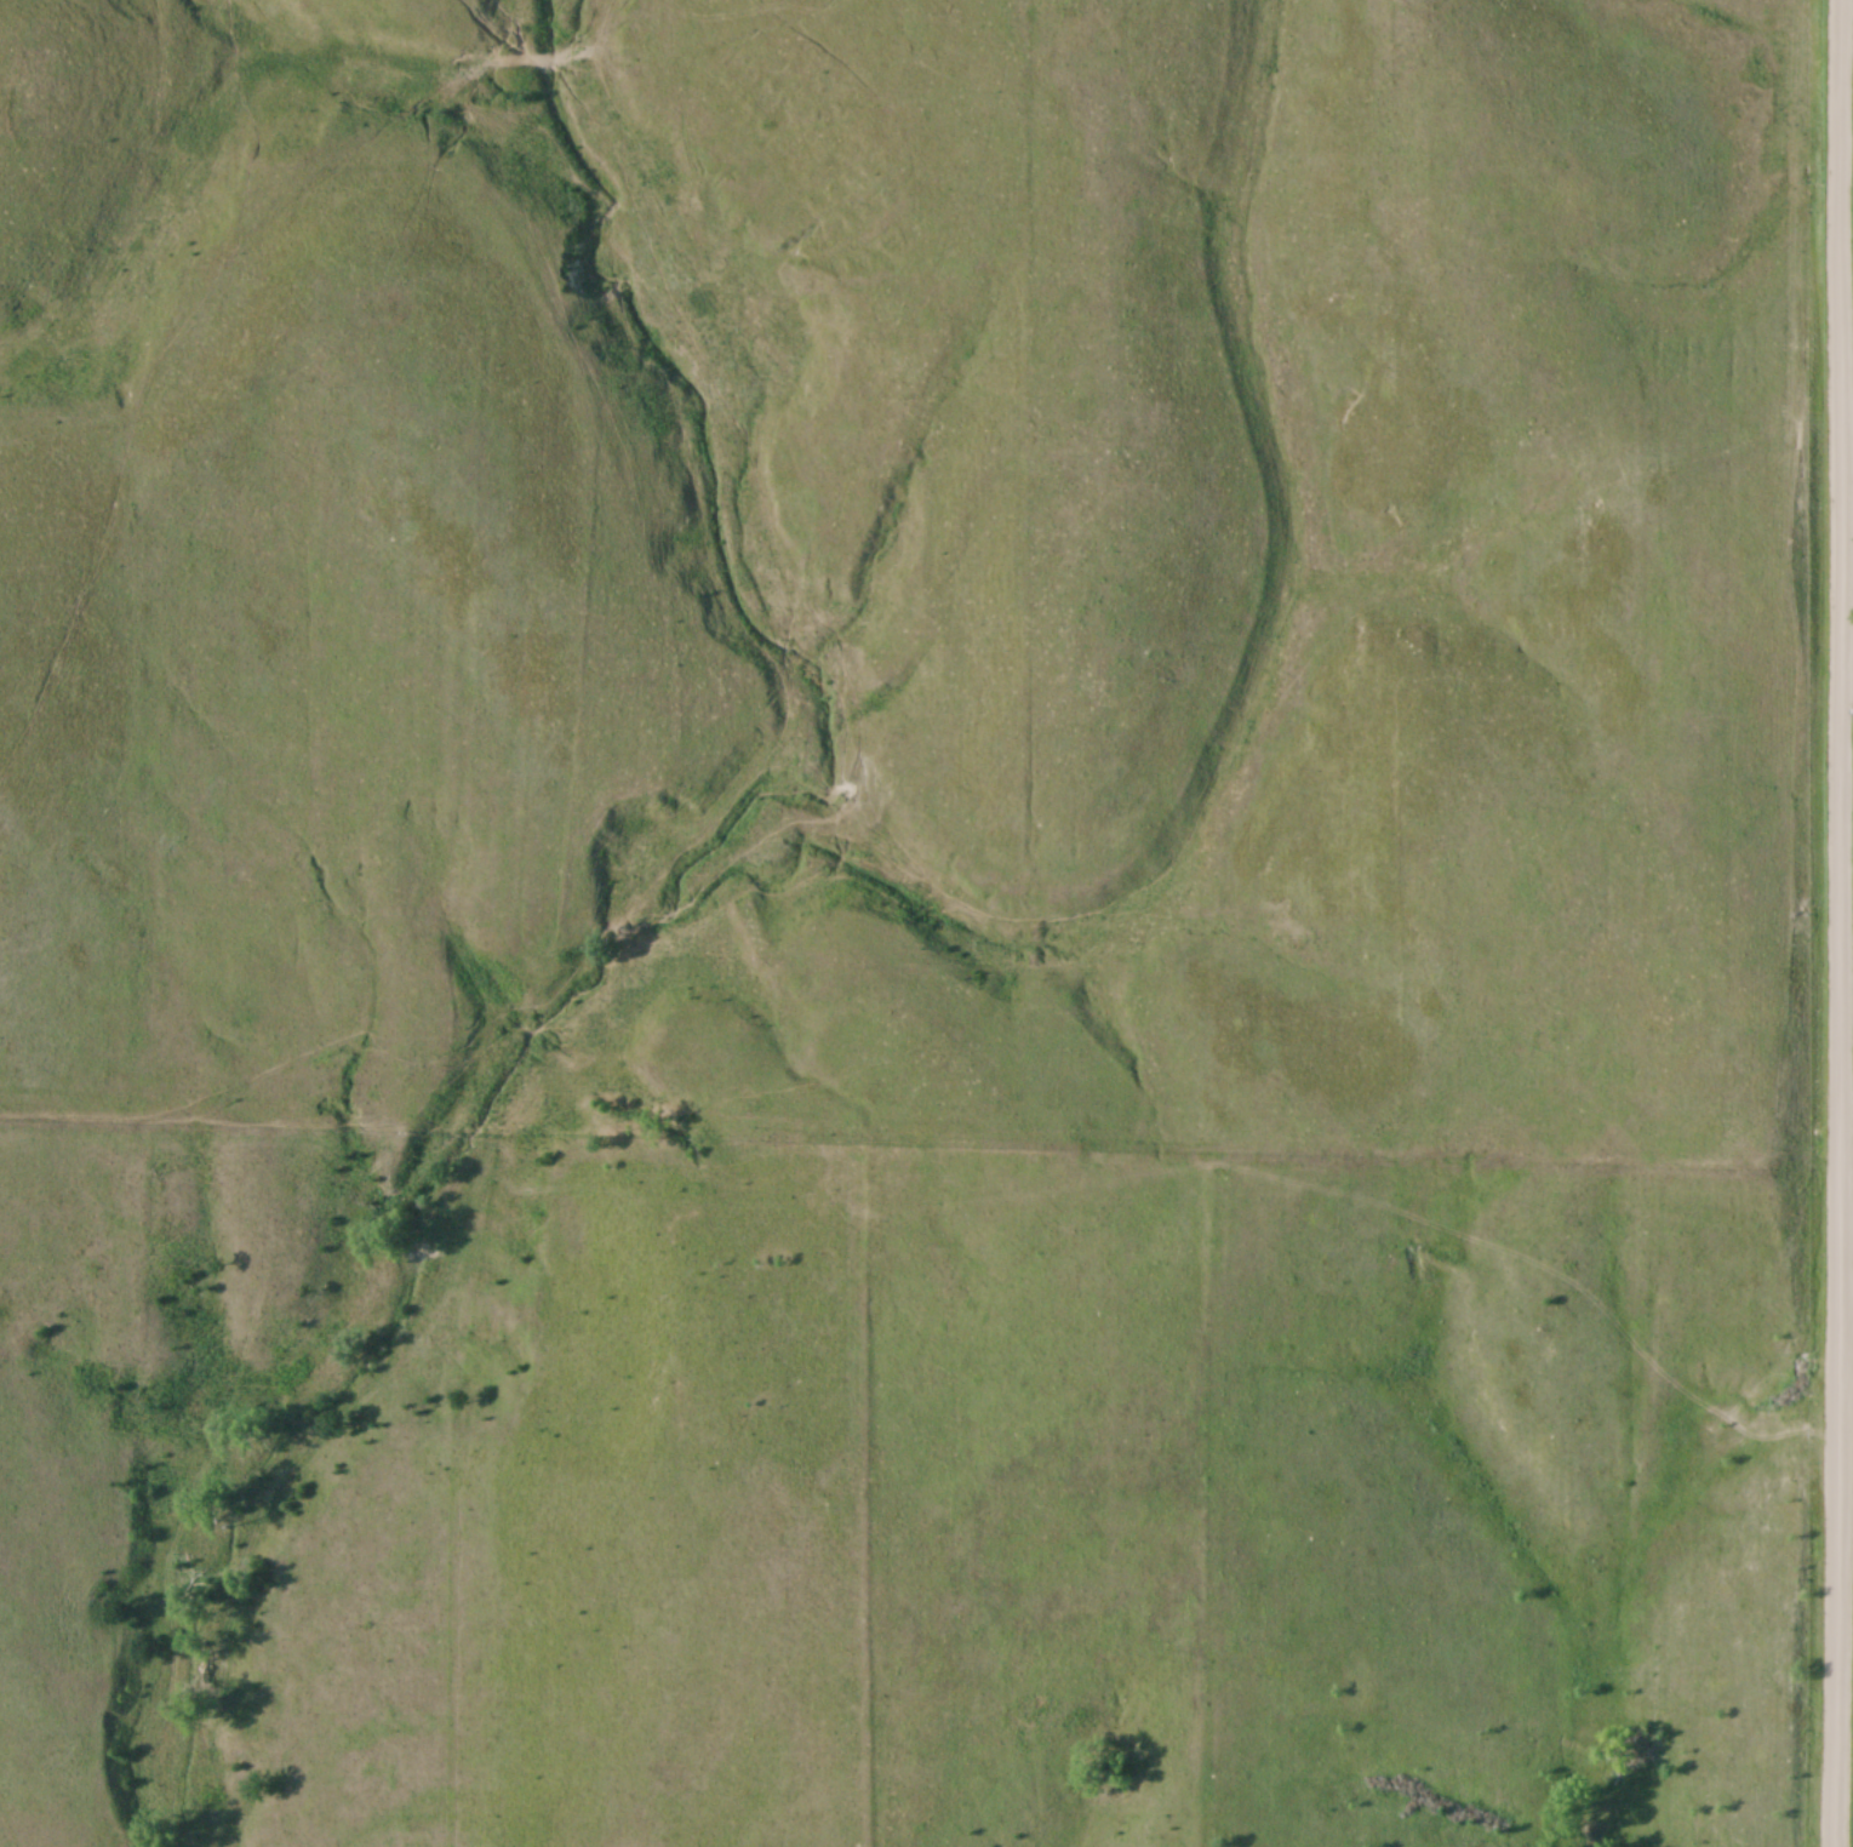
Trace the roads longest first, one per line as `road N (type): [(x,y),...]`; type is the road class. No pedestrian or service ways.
road 1 (tertiary): [(1837,1846),(1843,0)]

